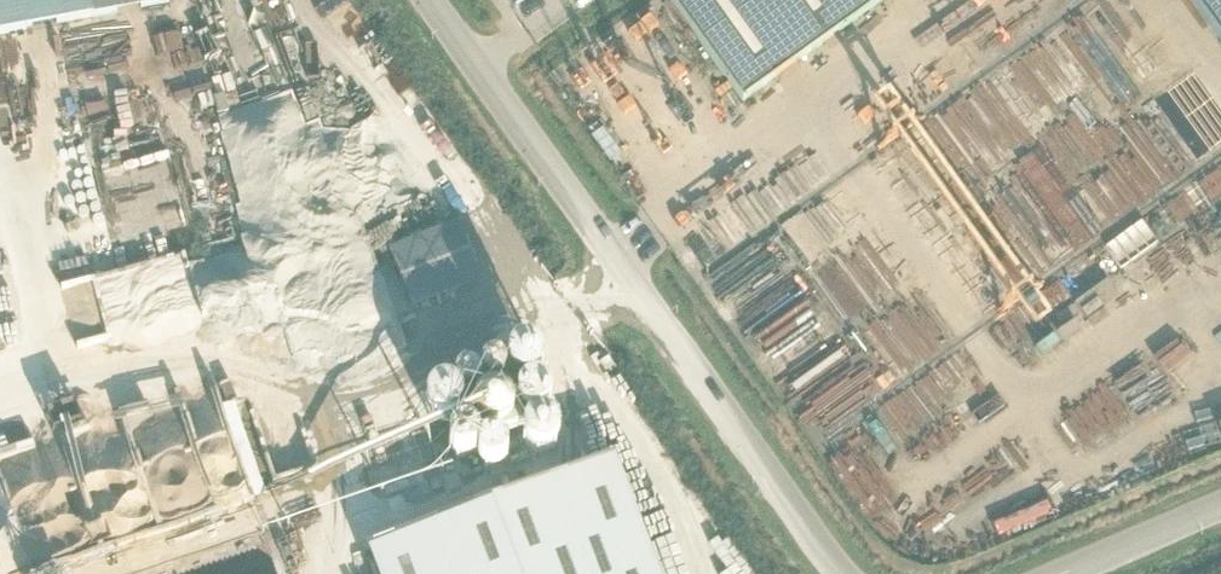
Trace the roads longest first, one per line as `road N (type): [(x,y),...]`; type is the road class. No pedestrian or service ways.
road 1 (secondary): [(433,0),(841,573)]
road 2 (secondary): [(1057,573),(1220,504)]

